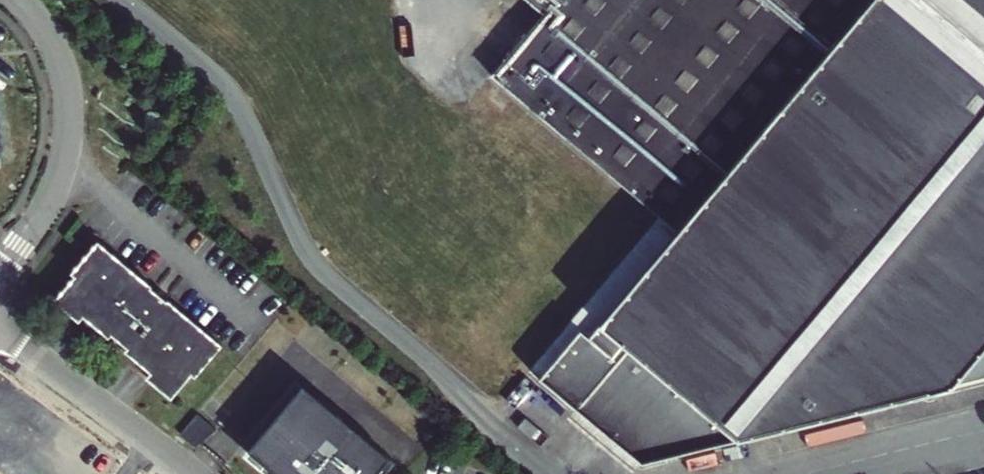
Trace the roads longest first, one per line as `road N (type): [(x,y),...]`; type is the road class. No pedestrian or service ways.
road 1 (unclassified): [(0,268),(45,203),(66,142),(64,70),(24,0)]
road 2 (unclassified): [(194,473),(0,330)]

